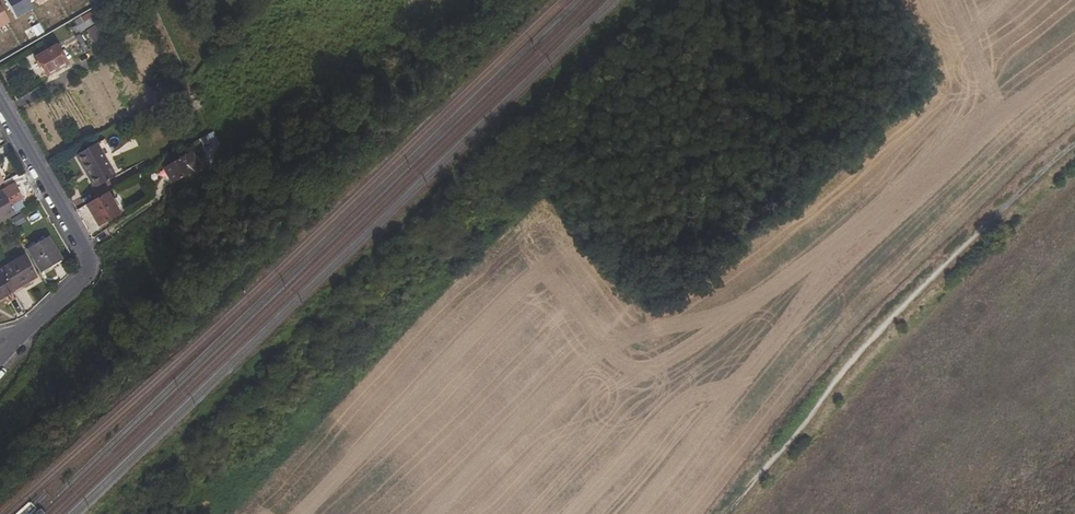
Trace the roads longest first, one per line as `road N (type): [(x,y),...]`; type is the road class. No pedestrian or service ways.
road 1 (track): [(727,513),(881,331),(1074,146)]
road 2 (residential): [(0,105),(91,260)]

